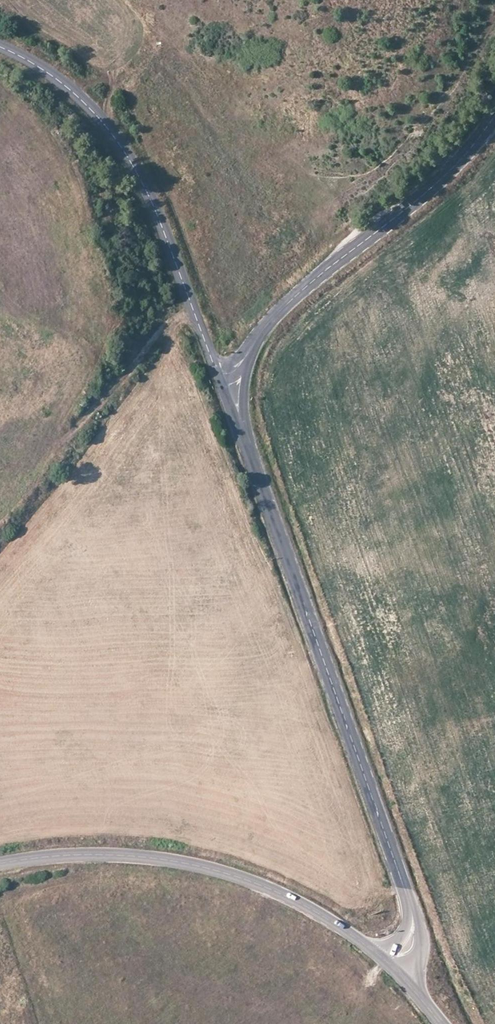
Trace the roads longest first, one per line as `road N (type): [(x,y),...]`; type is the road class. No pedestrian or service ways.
road 1 (tertiary): [(223,390),(409,912)]
road 2 (tertiary): [(223,390),(144,182),(120,141),(86,101),(0,44)]
road 3 (tertiary): [(0,864),(132,855),(227,873),(305,906),(382,961)]
road 4 (tertiary): [(494,116),(440,181),(298,295),(223,390)]

